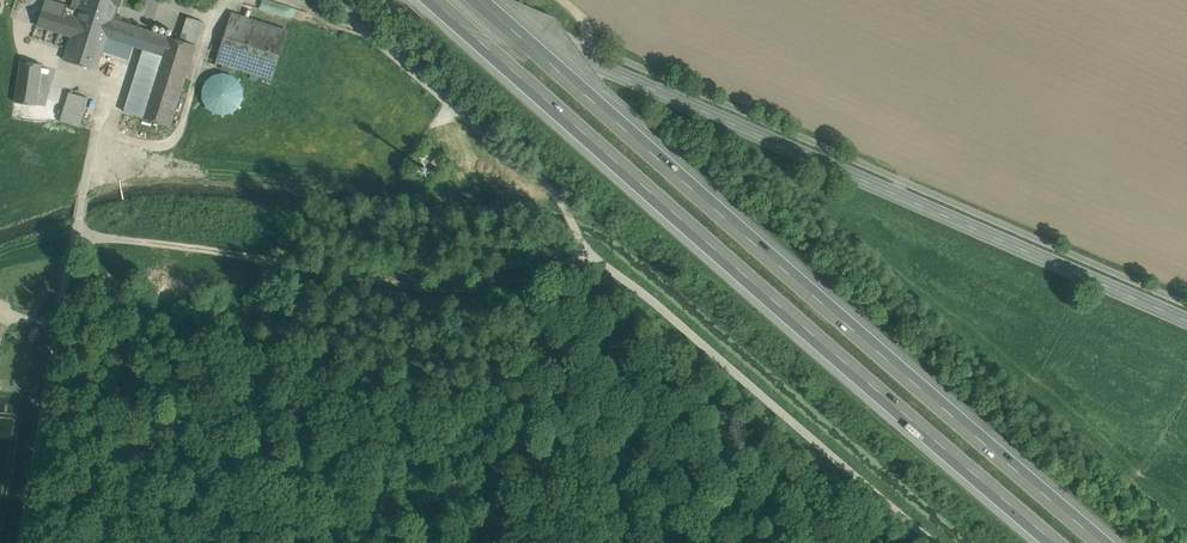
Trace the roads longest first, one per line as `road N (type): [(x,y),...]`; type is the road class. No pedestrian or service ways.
road 1 (motorway): [(1113,542),(489,0)]
road 2 (motorway): [(439,0),(1060,542)]
road 3 (unclassified): [(342,0),(561,199),(591,252),(935,542)]
road 4 (secondary): [(1186,321),(447,0)]
road 5 (track): [(591,252),(452,285),(90,232),(73,318),(24,313)]

